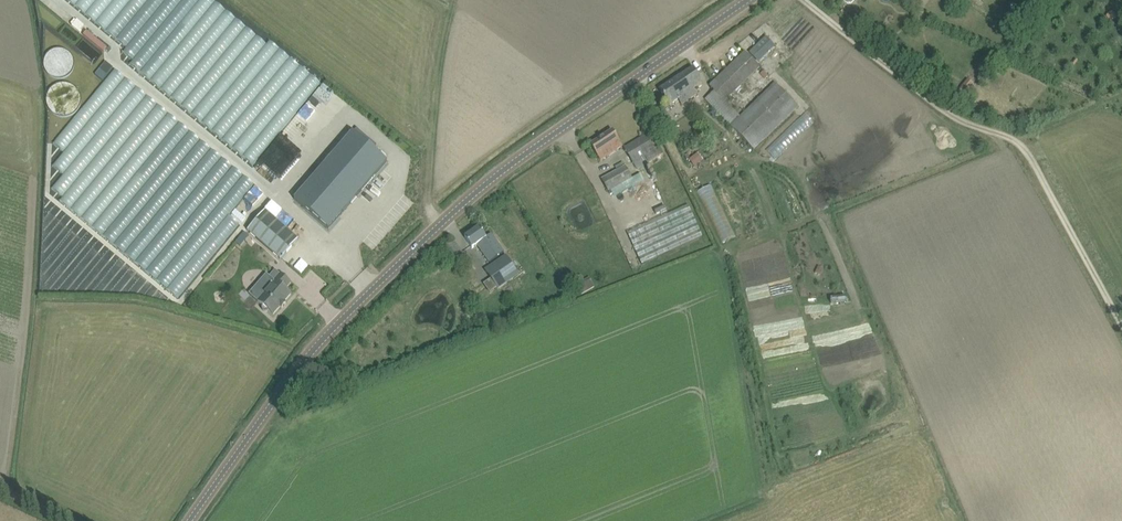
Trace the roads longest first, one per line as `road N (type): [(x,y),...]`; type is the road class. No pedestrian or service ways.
road 1 (tertiary): [(187,520),(316,344),(395,268),(467,201),(744,0)]
road 2 (track): [(1121,324),(1012,136),(947,112),(803,0)]

